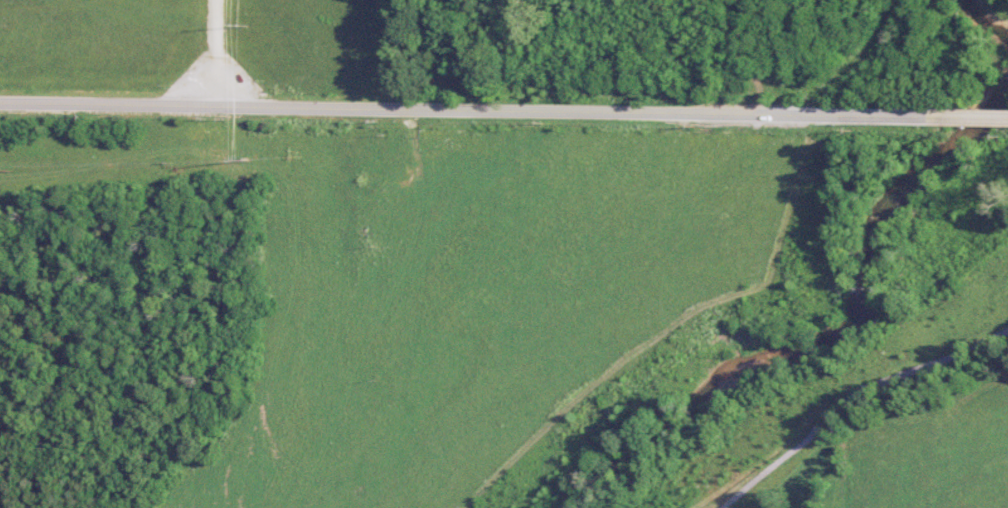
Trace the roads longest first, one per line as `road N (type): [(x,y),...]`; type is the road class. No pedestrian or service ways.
road 1 (tertiary): [(939,118),(0,105)]

